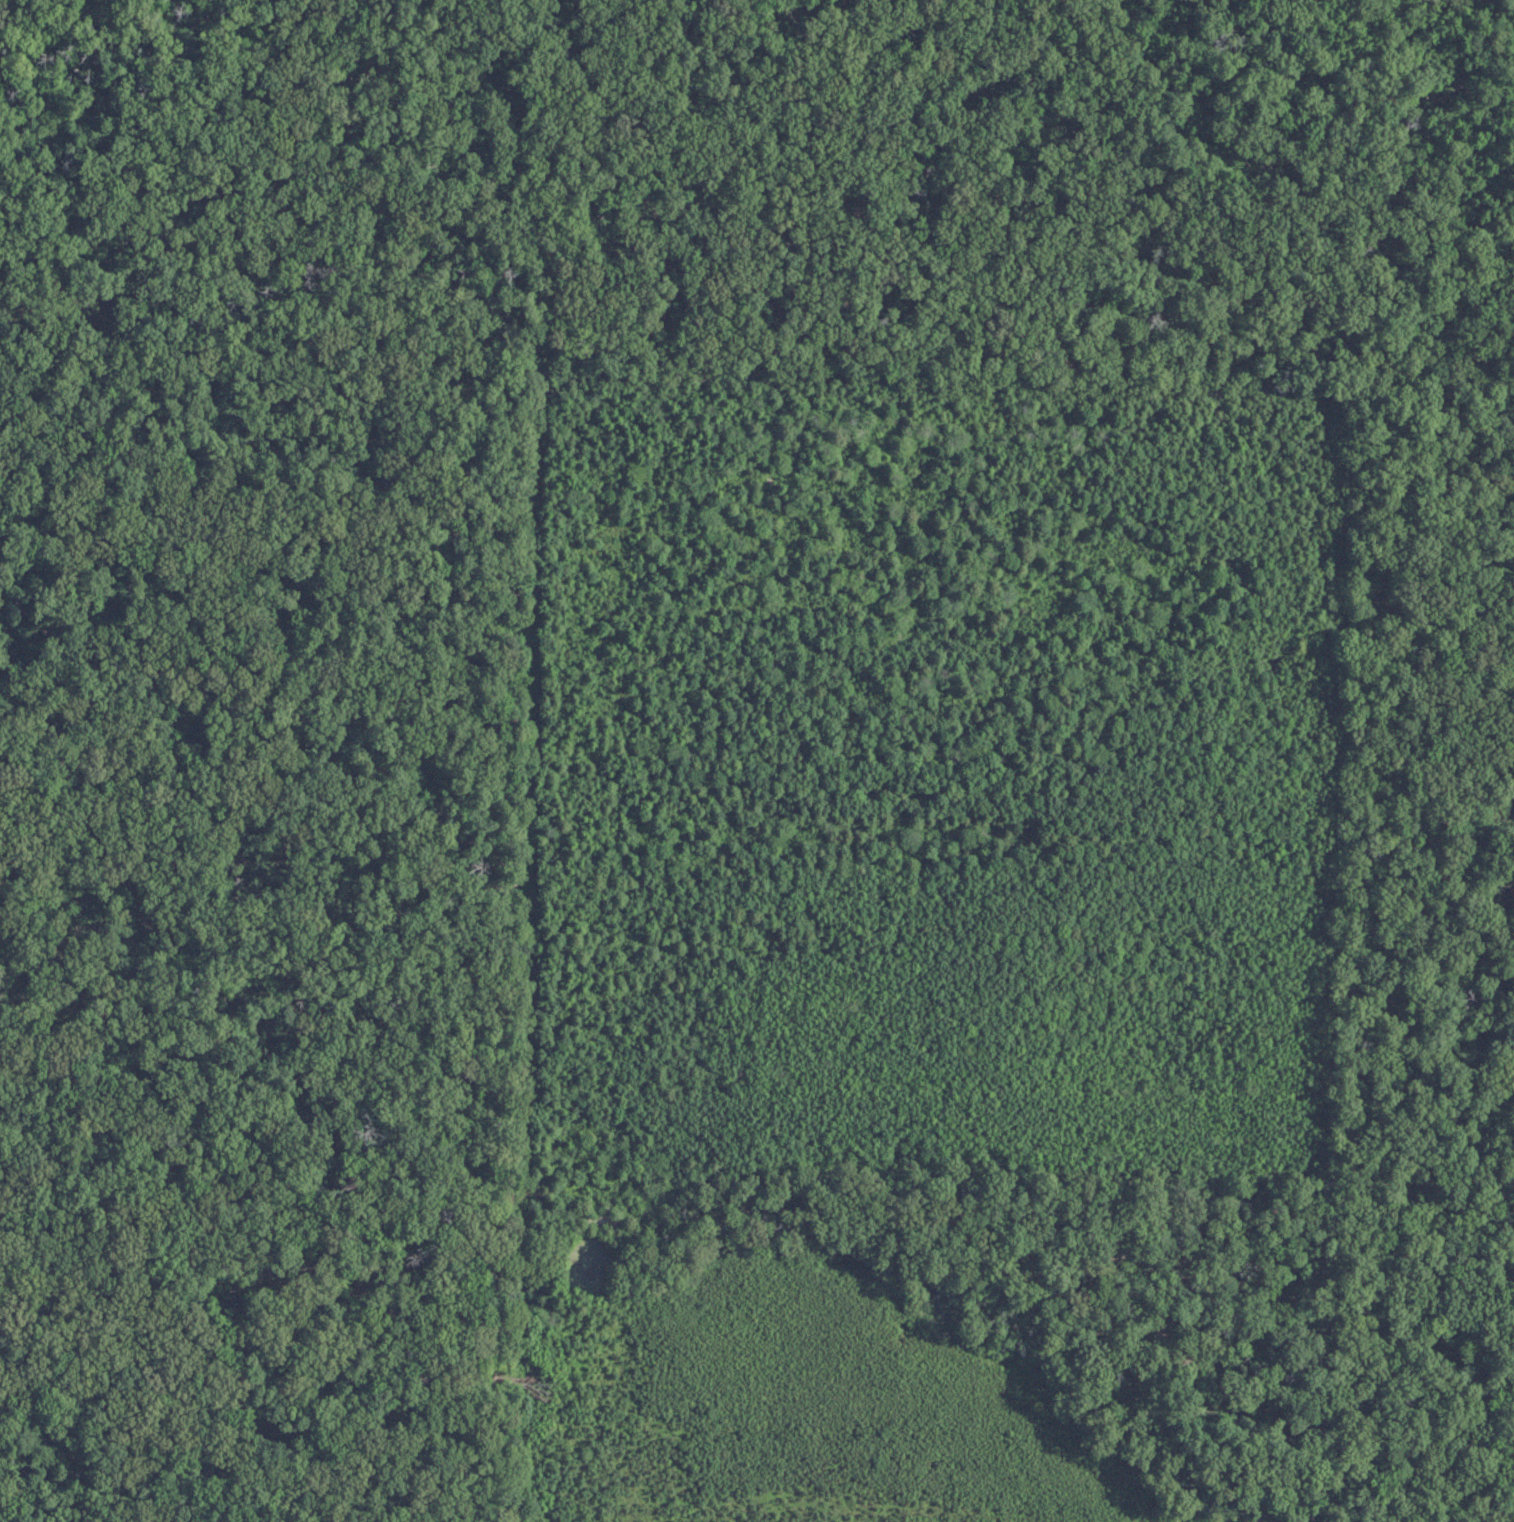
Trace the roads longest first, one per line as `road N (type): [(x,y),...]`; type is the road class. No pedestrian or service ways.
road 1 (residential): [(554,405),(528,1521)]

